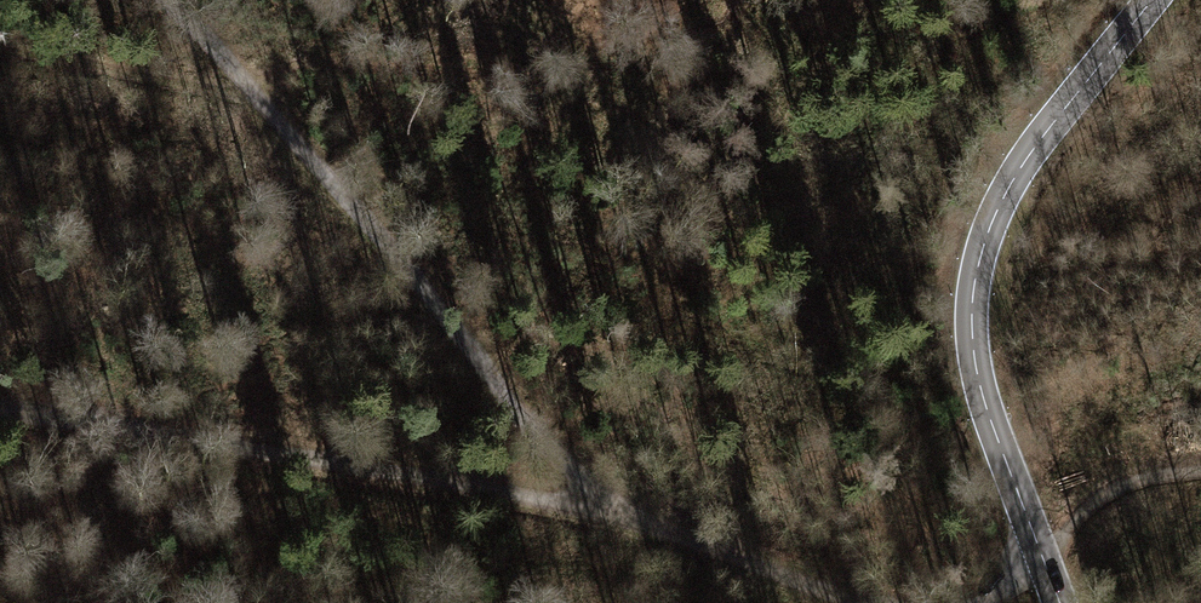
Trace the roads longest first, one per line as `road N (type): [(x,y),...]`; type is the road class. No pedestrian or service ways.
road 1 (track): [(171,0),(610,515)]
road 2 (unclassified): [(1149,0),(1029,154),(995,213),(978,267),(972,326),(981,388),(1056,602)]
road 3 (track): [(0,414),(610,515)]
road 4 (track): [(238,79),(351,59),(508,68)]
road 5 (track): [(610,515),(858,602)]
road 6 (track): [(0,53),(251,94)]
road 7 (track): [(1200,470),(1113,489),(1038,557)]

